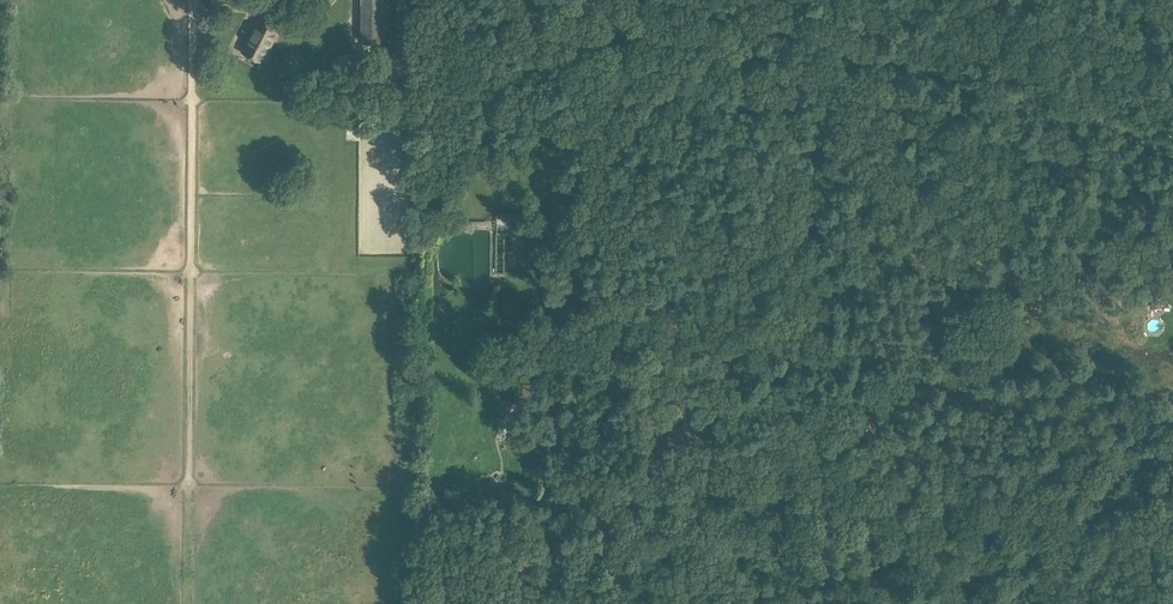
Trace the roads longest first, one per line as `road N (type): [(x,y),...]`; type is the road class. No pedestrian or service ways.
road 1 (track): [(795,29),(707,89),(637,88),(554,115),(577,210),(607,232),(607,255),(581,301),(570,391)]
road 2 (track): [(707,89),(821,173),(807,247),(822,280),(812,323),(798,341),(710,377),(625,362),(610,339),(579,331)]
road 3 (track): [(1172,143),(696,0)]
road 4 (track): [(918,603),(1172,469)]

